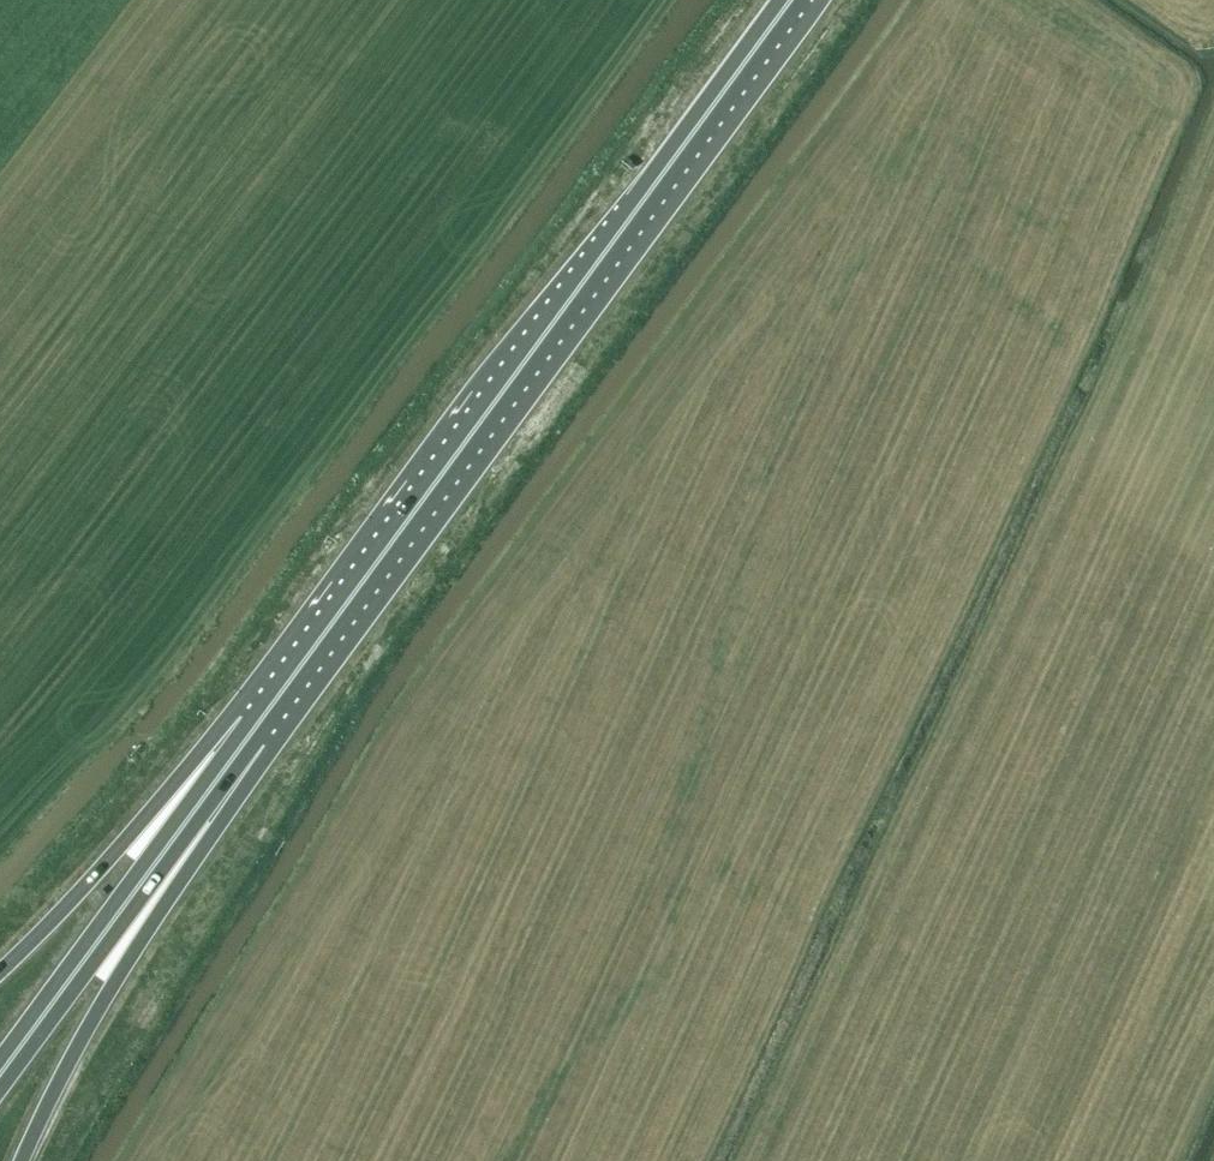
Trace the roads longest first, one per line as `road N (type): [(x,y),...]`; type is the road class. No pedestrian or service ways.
road 1 (trunk): [(232,756),(795,0)]
road 2 (trunk): [(19,1160),(62,1064),(123,968),(232,756)]
road 3 (trunk): [(232,756),(0,1075)]
road 4 (trunk): [(232,756),(103,868),(0,975)]

